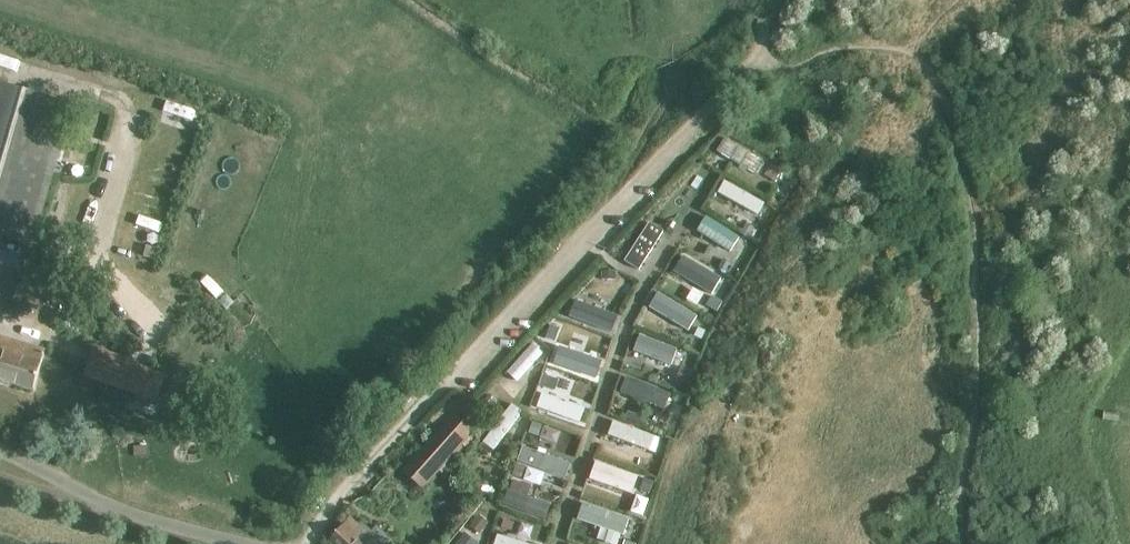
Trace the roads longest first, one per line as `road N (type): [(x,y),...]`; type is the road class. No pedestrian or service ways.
road 1 (unclassified): [(229,543),(105,507)]

